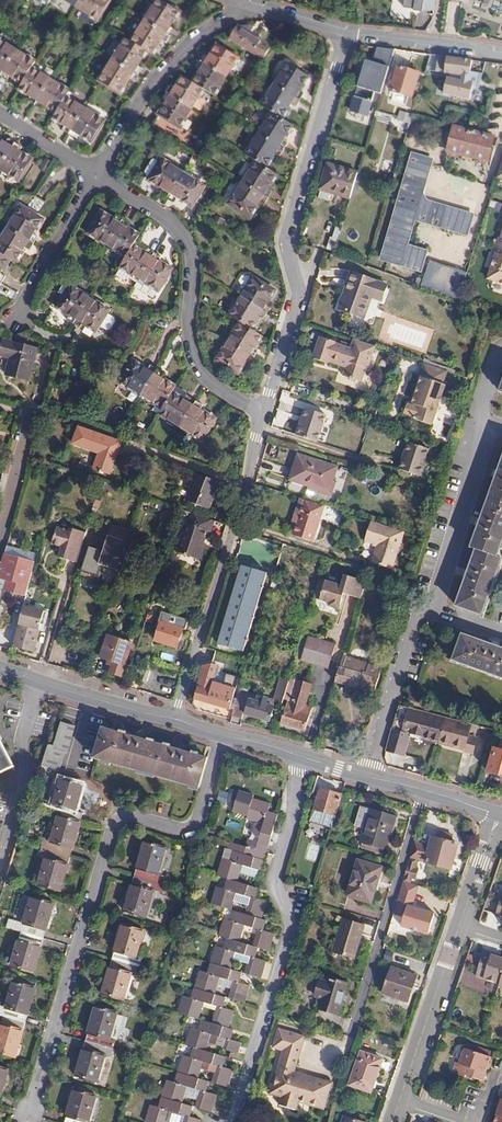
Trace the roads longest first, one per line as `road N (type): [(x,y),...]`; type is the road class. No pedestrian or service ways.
road 1 (residential): [(346,35),(284,242),(300,293),(264,411)]
road 2 (residential): [(236,1121),(294,927),(274,882),(302,757)]
road 3 (residential): [(264,411),(208,380),(193,358),(188,245),(168,220),(93,175)]
road 4 (residential): [(172,720),(264,411)]
road 5 (residential): [(93,175),(181,49),(238,15),(245,0)]
road 6 (tertiary): [(499,814),(302,757)]
road 7 (tertiary): [(172,720),(0,668)]
road 8 (tertiary): [(458,927),(400,1097)]
road 9 (residential): [(93,175),(18,317)]
road 10 (residential): [(501,53),(346,35)]
road 11 (tertiary): [(302,757),(172,720)]
road 12 (residential): [(32,416),(0,535)]
road 13 (tertiary): [(499,814),(458,927)]

